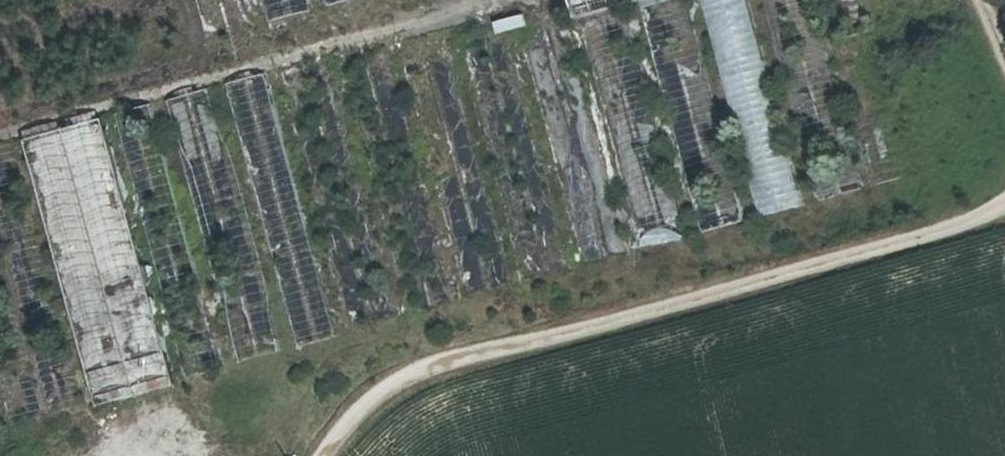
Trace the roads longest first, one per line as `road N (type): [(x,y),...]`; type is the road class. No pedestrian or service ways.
road 1 (track): [(325,455),(381,393),(423,368),(965,223),(1004,204)]

